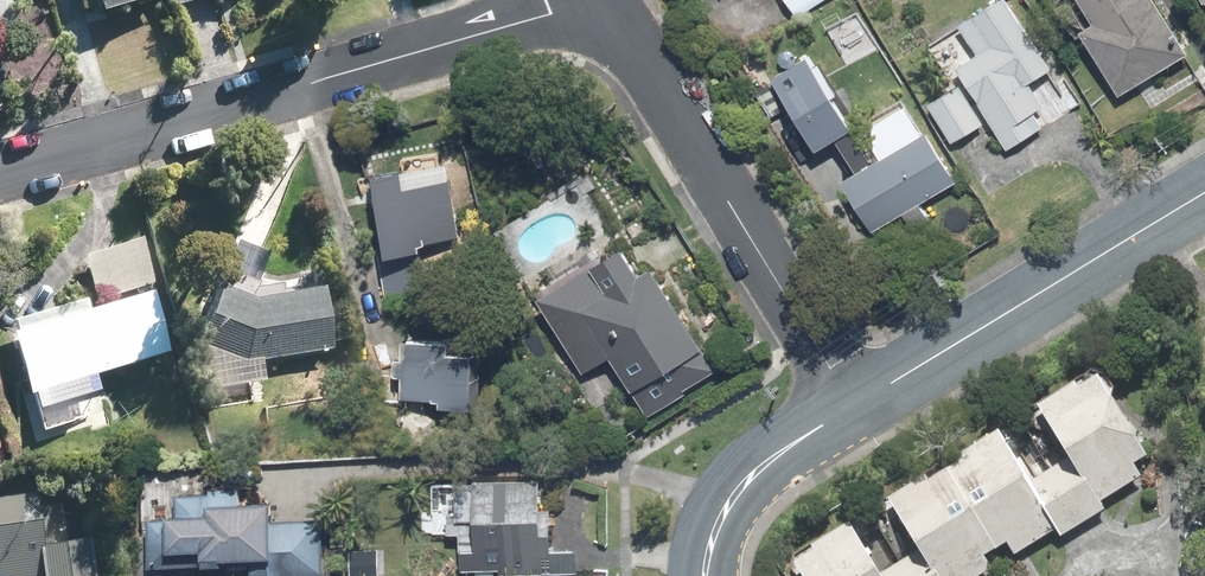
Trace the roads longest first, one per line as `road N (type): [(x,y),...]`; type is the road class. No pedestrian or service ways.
road 1 (residential): [(0,172),(596,4)]
road 2 (residential): [(596,4),(857,406)]
road 3 (residential): [(1204,194),(857,406)]
road 4 (residential): [(857,406),(778,463),(726,514),(709,575)]

